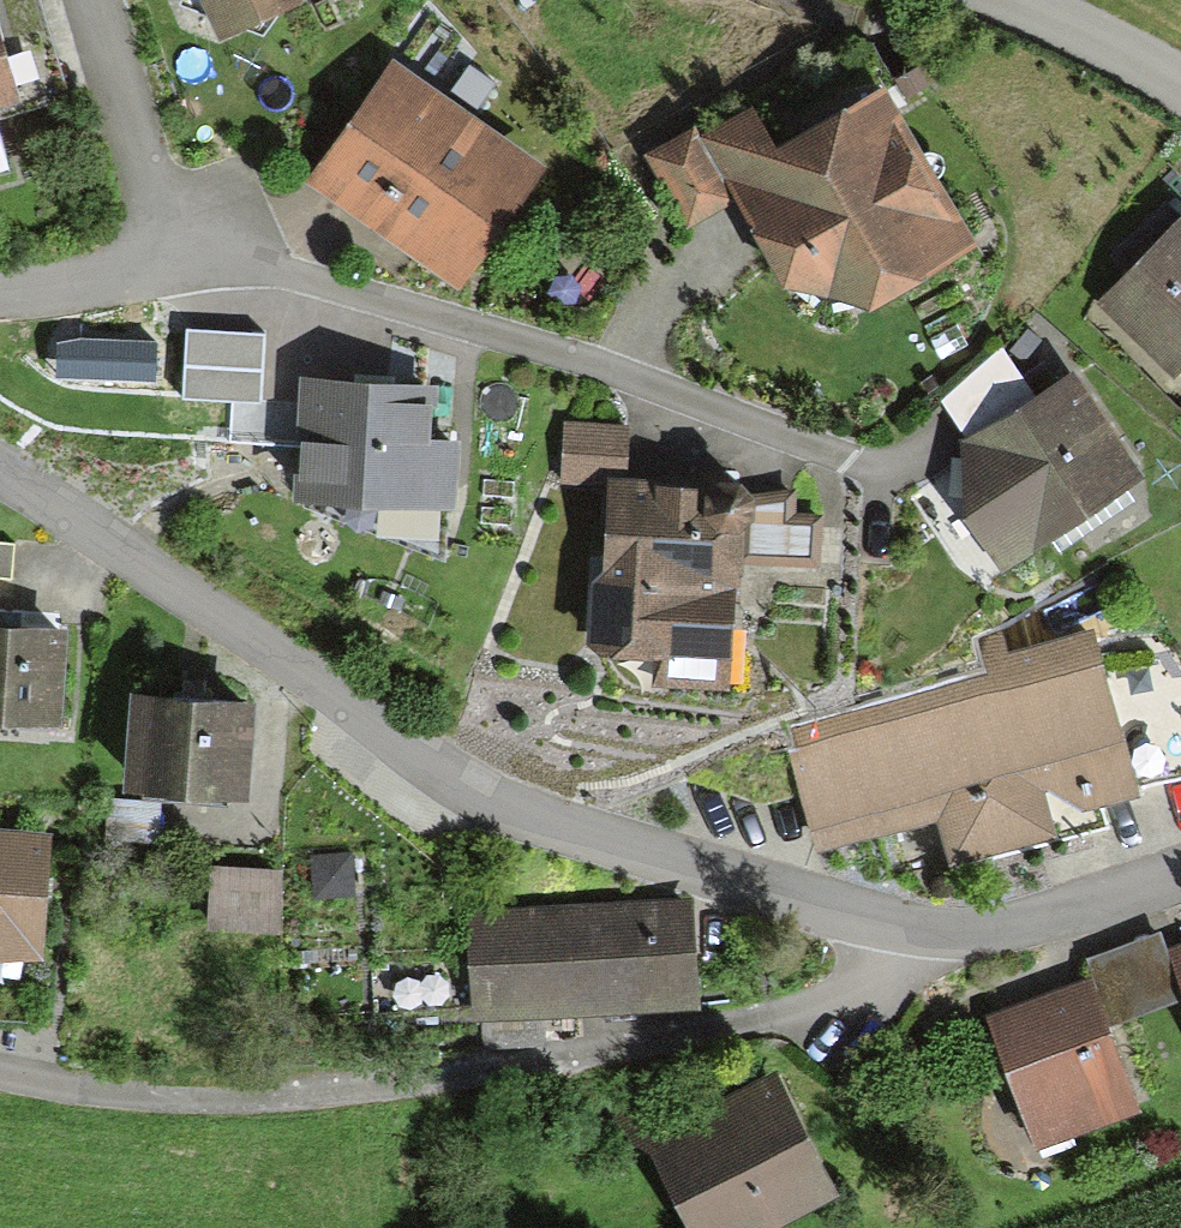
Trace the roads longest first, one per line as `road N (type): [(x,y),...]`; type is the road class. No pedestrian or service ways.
road 1 (residential): [(965,928),(866,923),(470,801),(0,478)]
road 2 (residential): [(965,928),(864,984),(529,1058),(223,1100),(0,1079)]
road 3 (residential): [(171,250),(521,346),(838,461)]
road 4 (residential): [(171,250),(94,0)]
road 5 (residential): [(1180,877),(965,928)]
road 6 (residential): [(1180,85),(1080,23),(1007,0)]
road 7 (residential): [(0,284),(171,250)]

